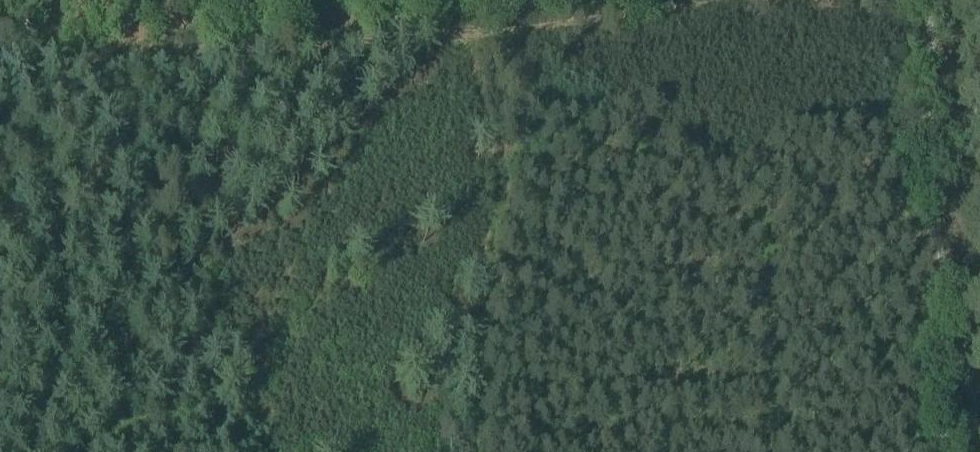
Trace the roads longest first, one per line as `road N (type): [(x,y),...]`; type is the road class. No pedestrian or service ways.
road 1 (track): [(933,0),(941,258)]
road 2 (track): [(941,258),(947,451)]

